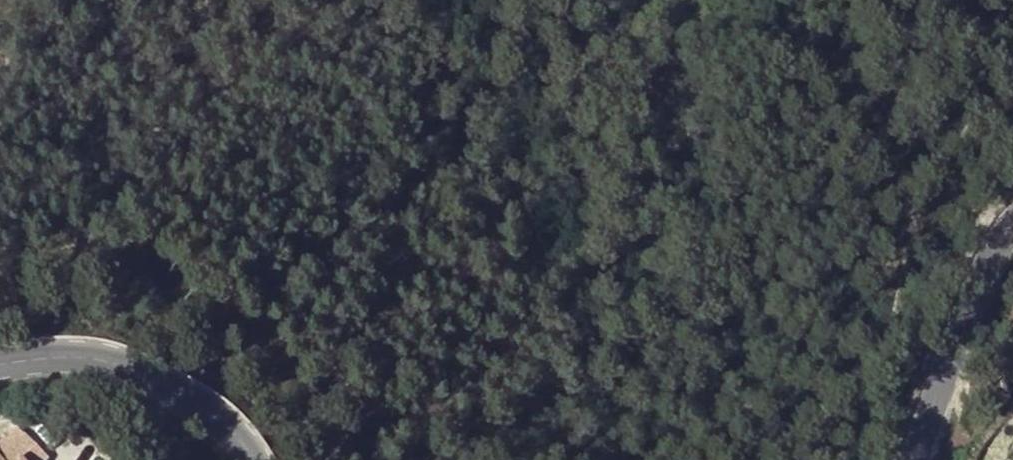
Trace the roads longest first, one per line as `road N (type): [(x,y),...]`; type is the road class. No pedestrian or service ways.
road 1 (tertiary): [(257,459),(232,428),(142,373),(82,358),(0,367)]
road 2 (tertiary): [(1012,226),(991,259),(917,459)]

